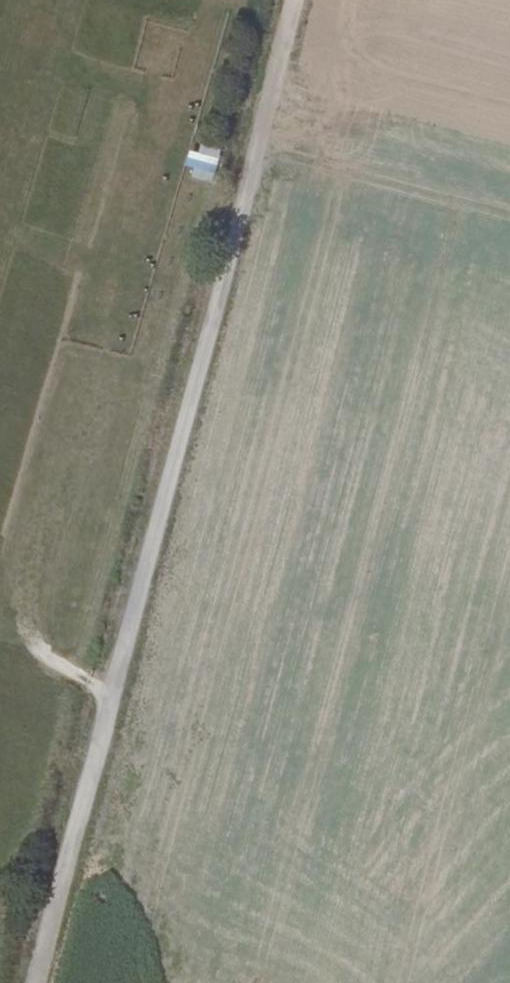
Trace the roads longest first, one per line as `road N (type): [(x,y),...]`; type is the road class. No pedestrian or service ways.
road 1 (track): [(298,0),(43,982)]
road 2 (track): [(118,694),(75,679),(40,646),(31,607),(100,365)]

